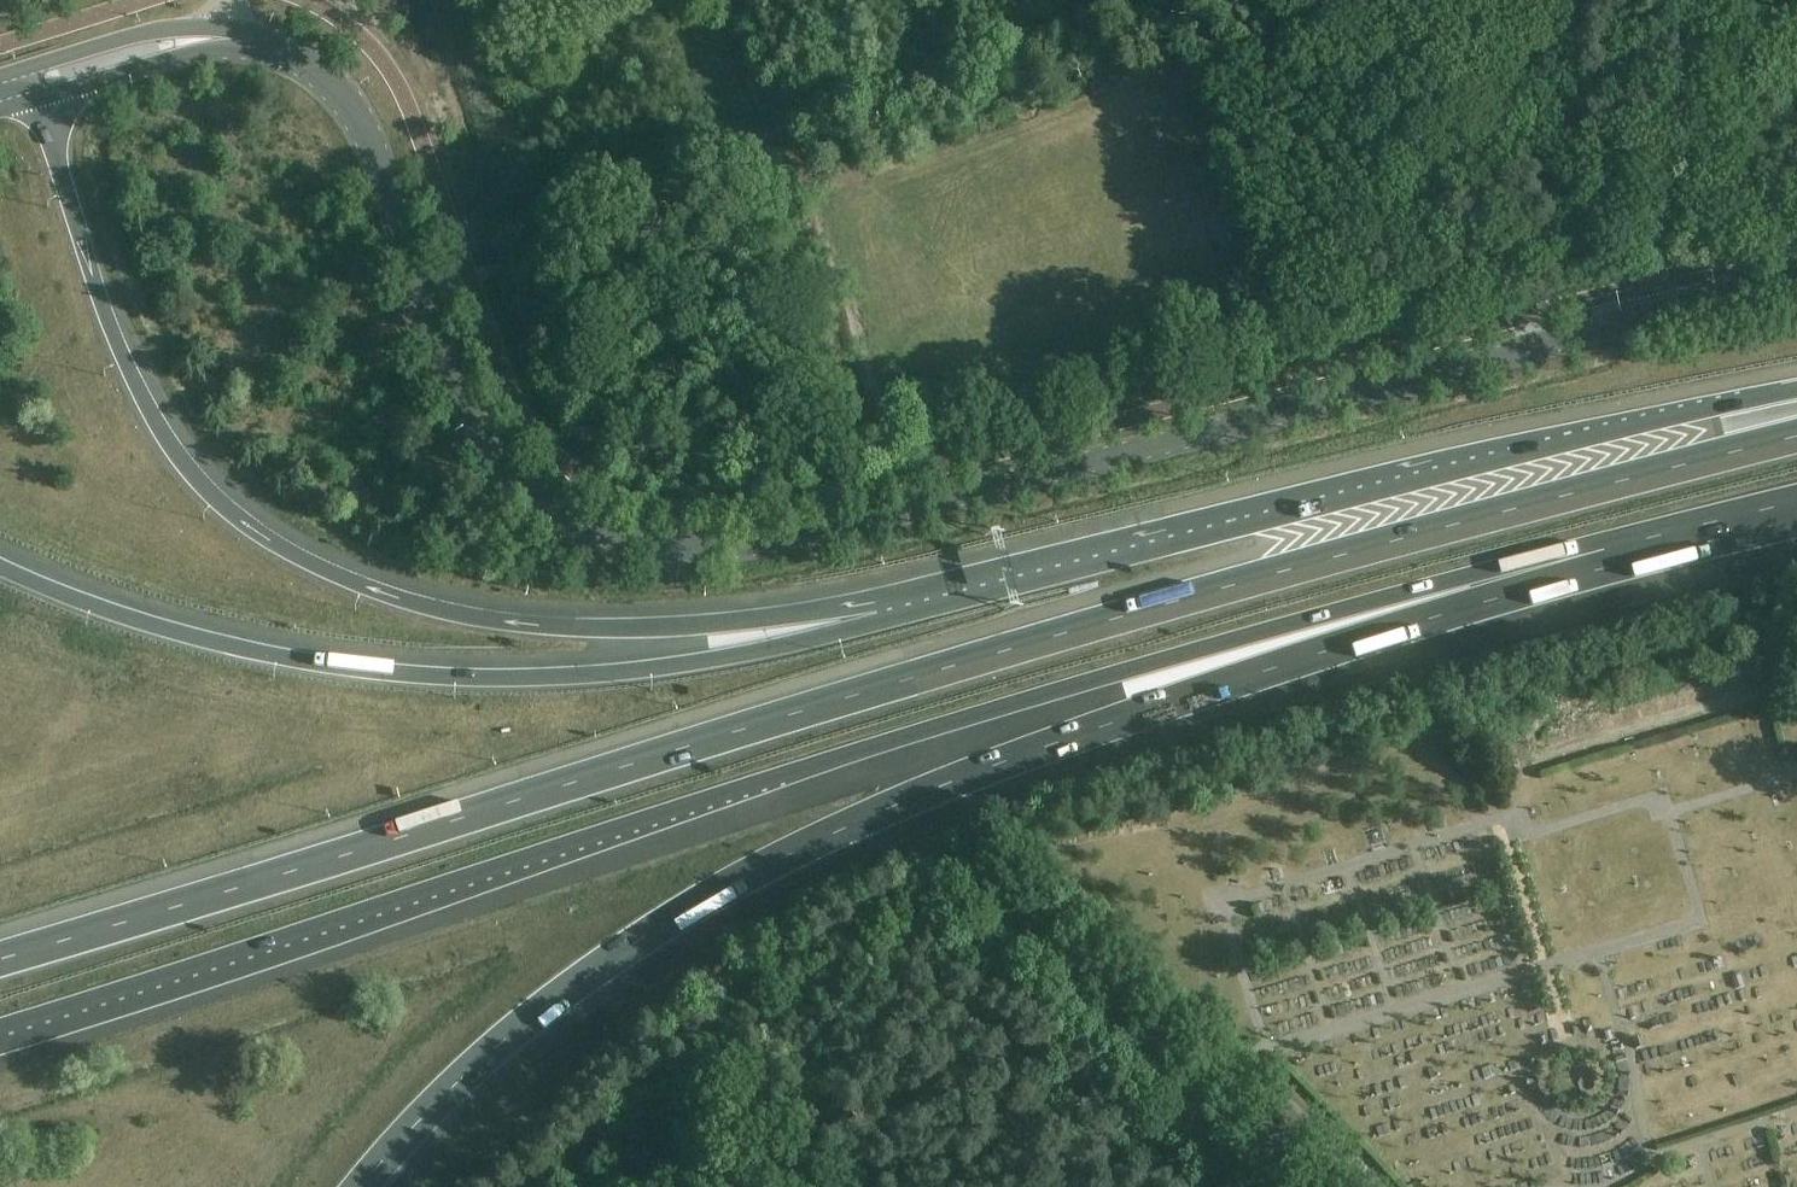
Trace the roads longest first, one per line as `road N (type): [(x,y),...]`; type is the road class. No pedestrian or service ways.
road 1 (motorway): [(1796,436),(1115,621),(0,959)]
road 2 (tertiary): [(1667,315),(840,525),(745,544),(633,543),(542,493),(483,432),(459,389),(347,94),(323,68),(277,46),(224,38)]
road 3 (motorway): [(0,1028),(1043,695),(1457,579),(1603,561)]
road 4 (motorway): [(360,1186),(440,1098),(587,979),(702,903),(860,823),(1179,699),(1603,561)]
road 5 (motorway): [(883,618),(561,628),(457,614),(302,559),(240,521),(186,468),(142,397),(101,301),(38,98)]
road 6 (motorway): [(1796,390),(883,618)]
road 7 (motorway): [(883,618),(690,663),(576,677),(465,678),(339,669),(190,637),(55,593),(0,565)]
road 8 (unclassified): [(1285,1186),(1056,948)]
road 9 (tertiary): [(1667,315),(1660,282),(1692,0)]
road 10 (tertiary): [(224,38),(164,31),(0,78)]
road 11 (motorway): [(1603,561),(1796,509)]
road 12 (tertiary): [(38,98),(224,38)]
road 13 (tertiary): [(1667,315),(1796,288)]

